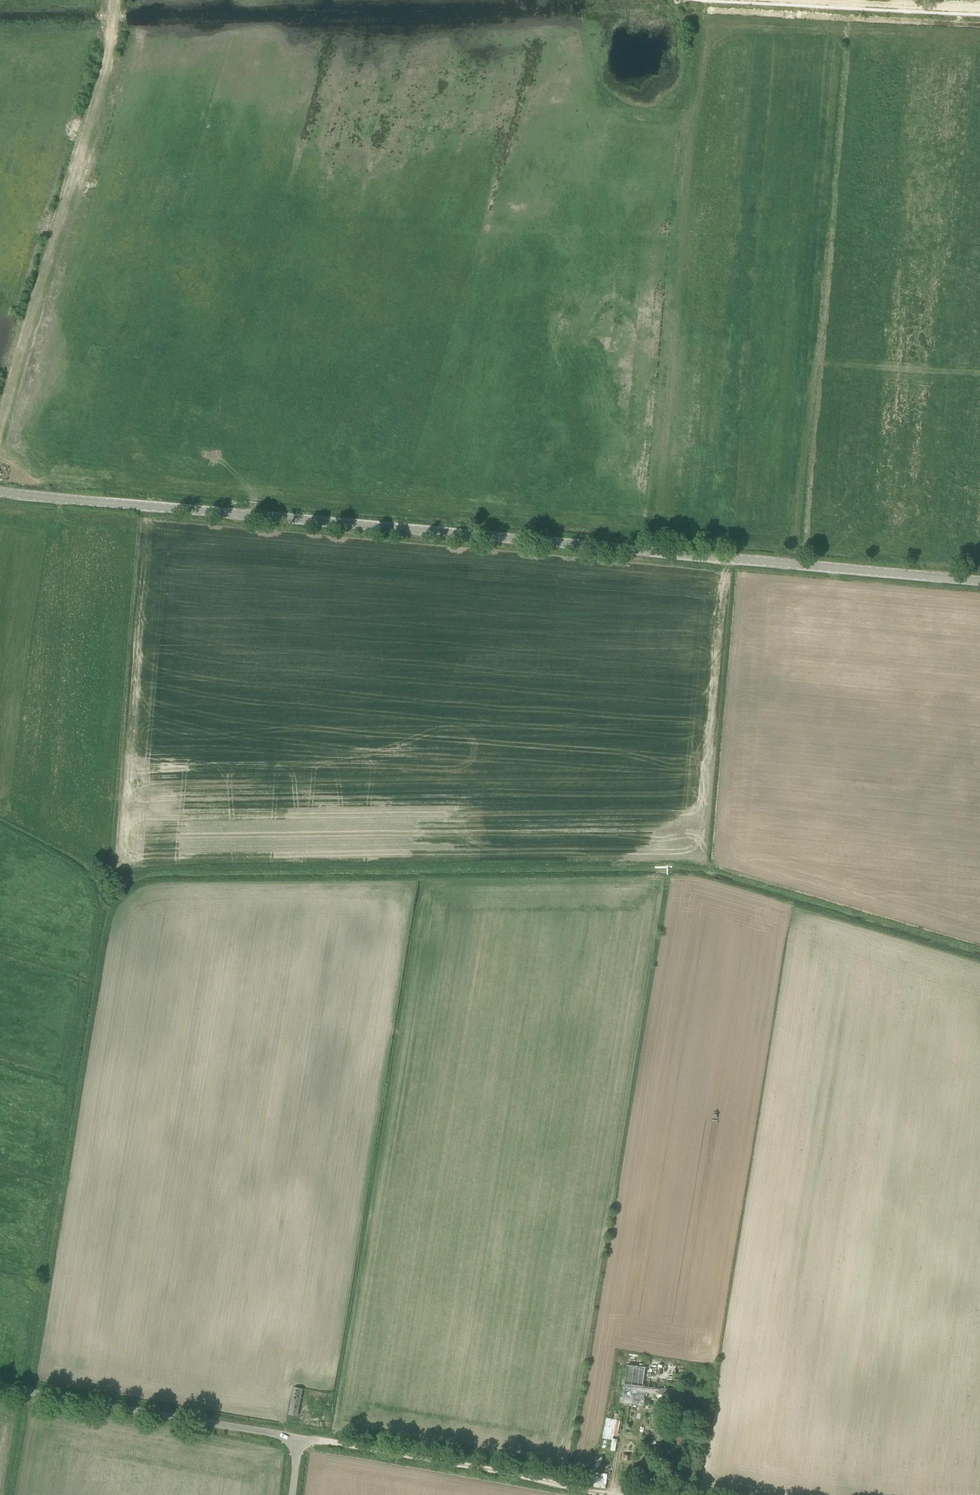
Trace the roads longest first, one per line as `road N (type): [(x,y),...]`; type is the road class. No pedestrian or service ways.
road 1 (unclassified): [(979,578),(0,488)]
road 2 (track): [(0,418),(116,0)]
road 3 (unclassified): [(294,1494),(302,1434),(0,1384)]
road 4 (track): [(302,1434),(652,1494)]
road 5 (track): [(788,0),(979,9)]

